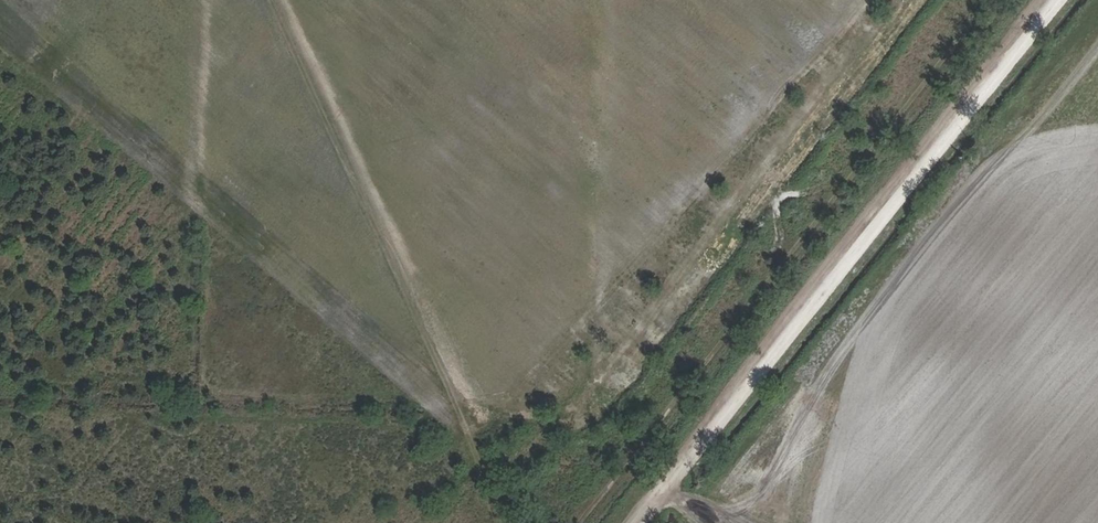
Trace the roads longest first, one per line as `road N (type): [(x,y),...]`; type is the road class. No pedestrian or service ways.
road 1 (track): [(1053,0),(647,522)]

